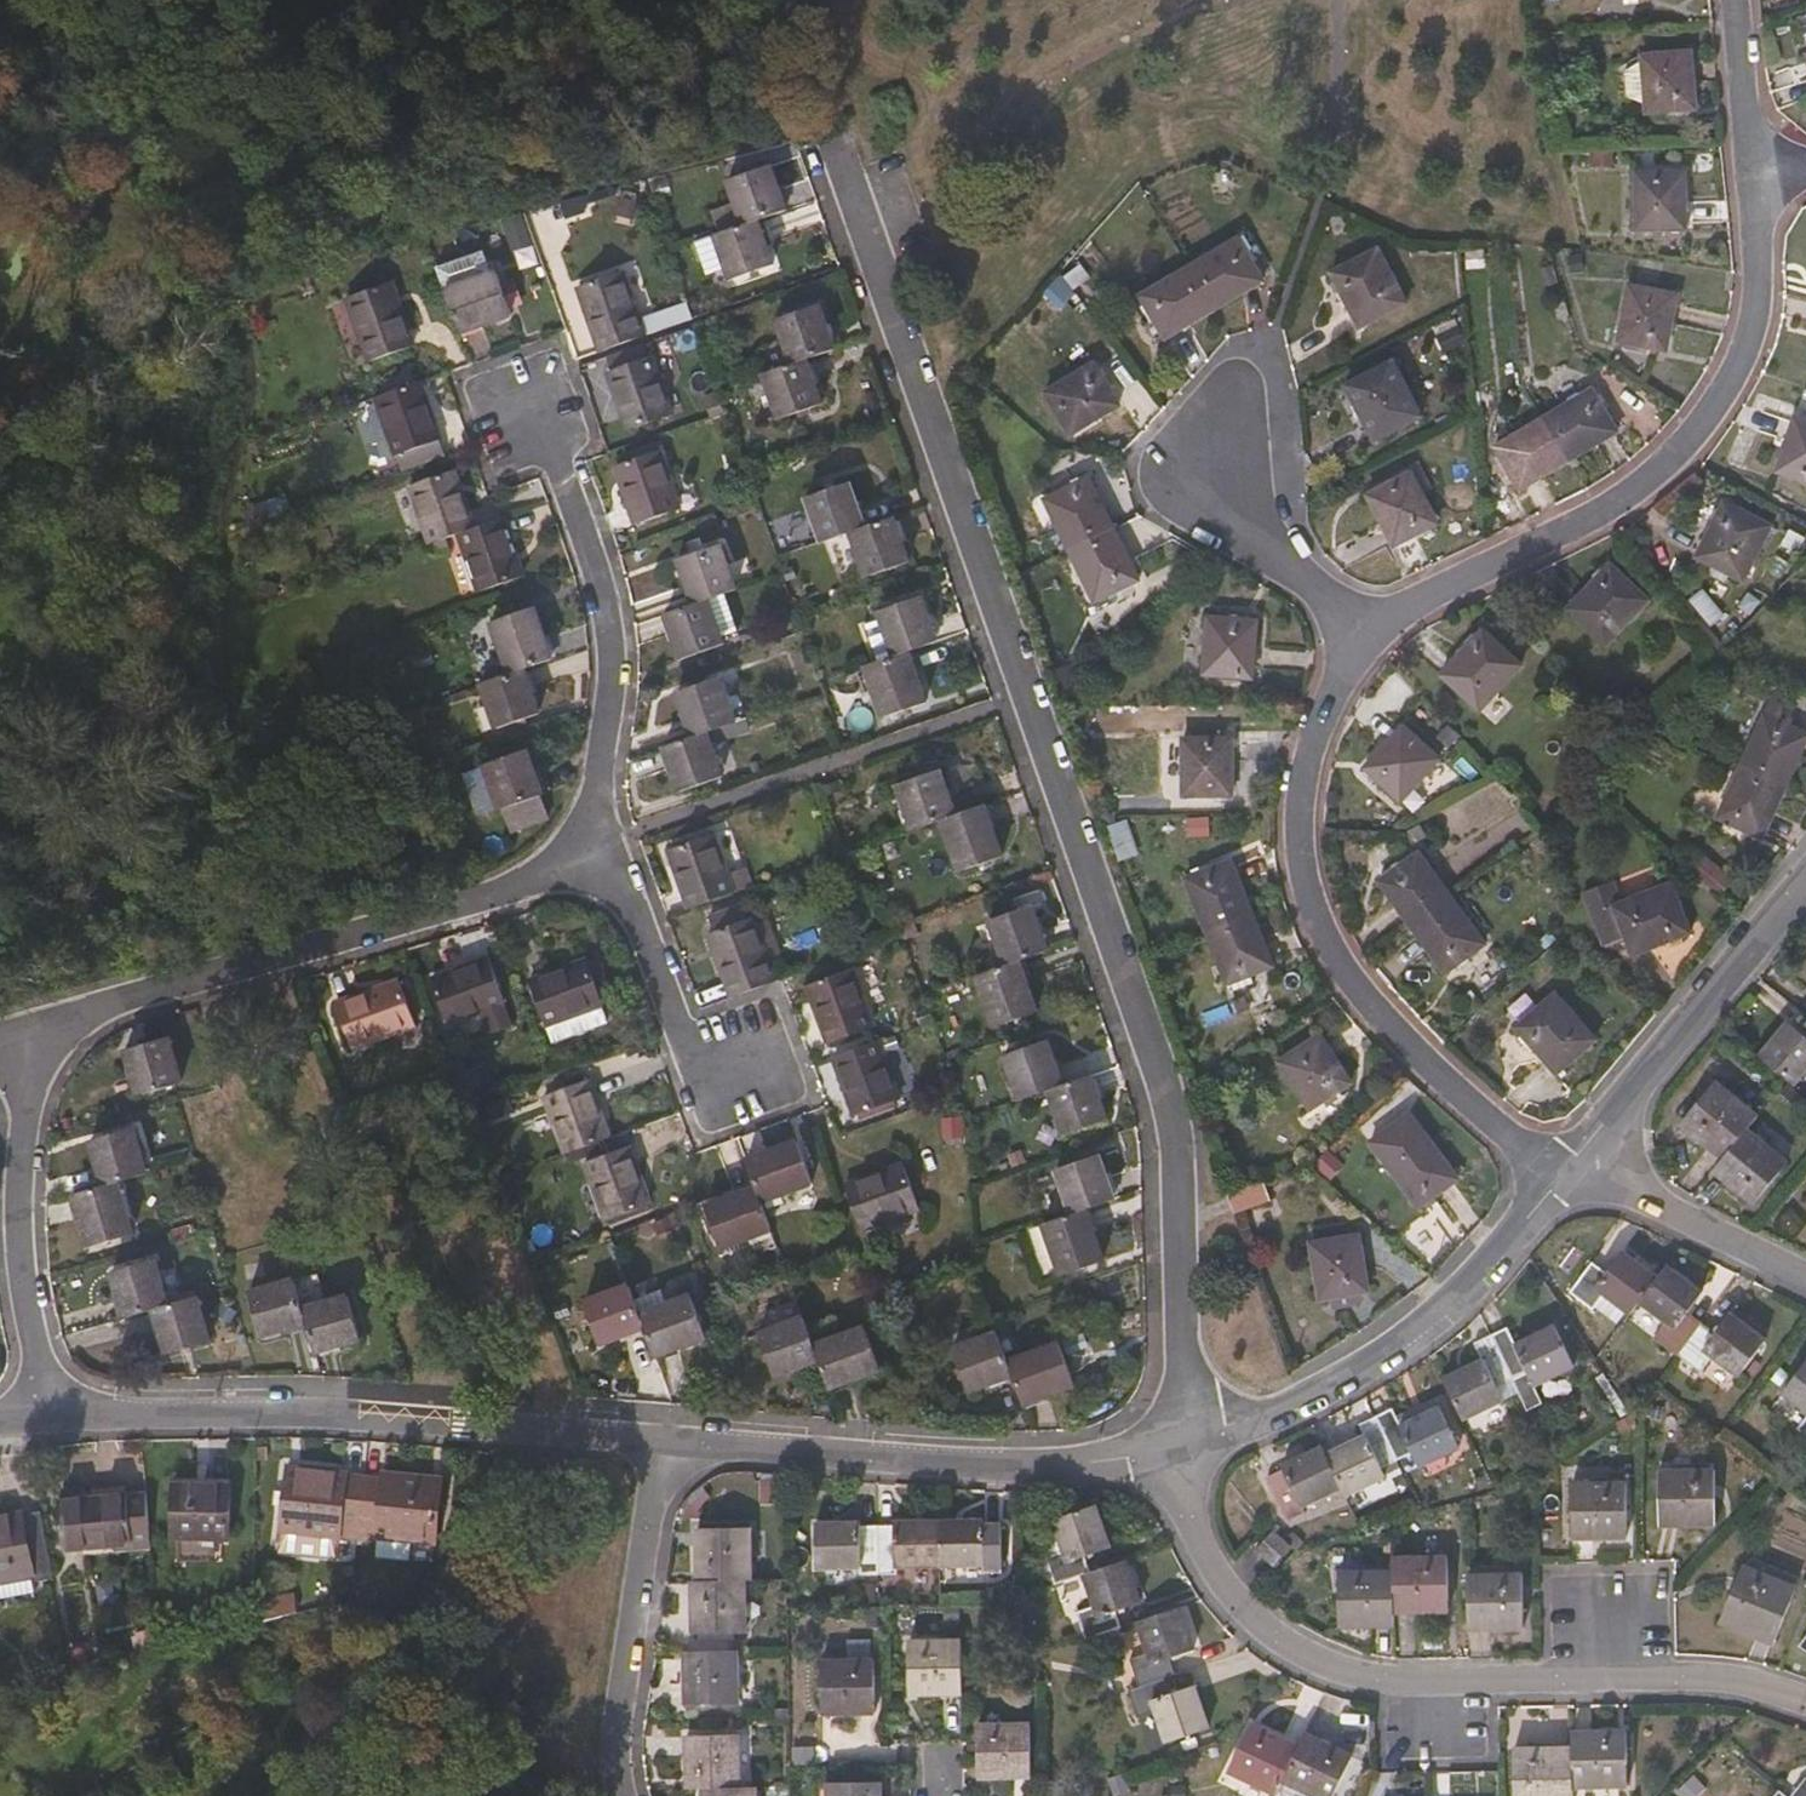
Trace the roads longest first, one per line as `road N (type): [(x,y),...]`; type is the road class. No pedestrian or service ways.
road 1 (residential): [(836,143),(1160,1071),(1177,1163),(1178,1440)]
road 2 (residential): [(1178,1440),(1209,1553),(1259,1625),(1378,1684),(1669,1680),(1805,1701)]
road 3 (residential): [(1568,1172),(1508,1132),(1374,1014),(1316,923),(1304,875),(1305,789),(1334,694),(1370,635)]
road 4 (residential): [(1370,635),(1592,523),(1689,446),(1732,385),(1757,318),(1755,176)]
road 5 (residential): [(48,1419),(425,1425),(664,1443)]
road 6 (residential): [(31,1038),(533,886),(588,860)]
road 7 (residential): [(664,1443),(1029,1466),(1178,1440)]
road 8 (residential): [(1178,1440),(1282,1417),(1419,1335),(1475,1283),(1568,1172)]
road 9 (residential): [(588,860),(618,676),(611,608),(570,491),(531,412)]
road 10 (residential): [(48,1419),(19,1244),(31,1038)]
road 11 (residential): [(1568,1172),(1805,881)]
road 12 (residential): [(664,1443),(621,1729),(630,1795)]
road 13 (unclassified): [(588,860),(628,896),(698,1060),(760,1079)]
road 14 (unclassified): [(1805,1282),(1568,1172)]
road 15 (residential): [(1370,635),(1232,510),(1219,452)]
road 16 (residential): [(1755,176),(1739,0)]

